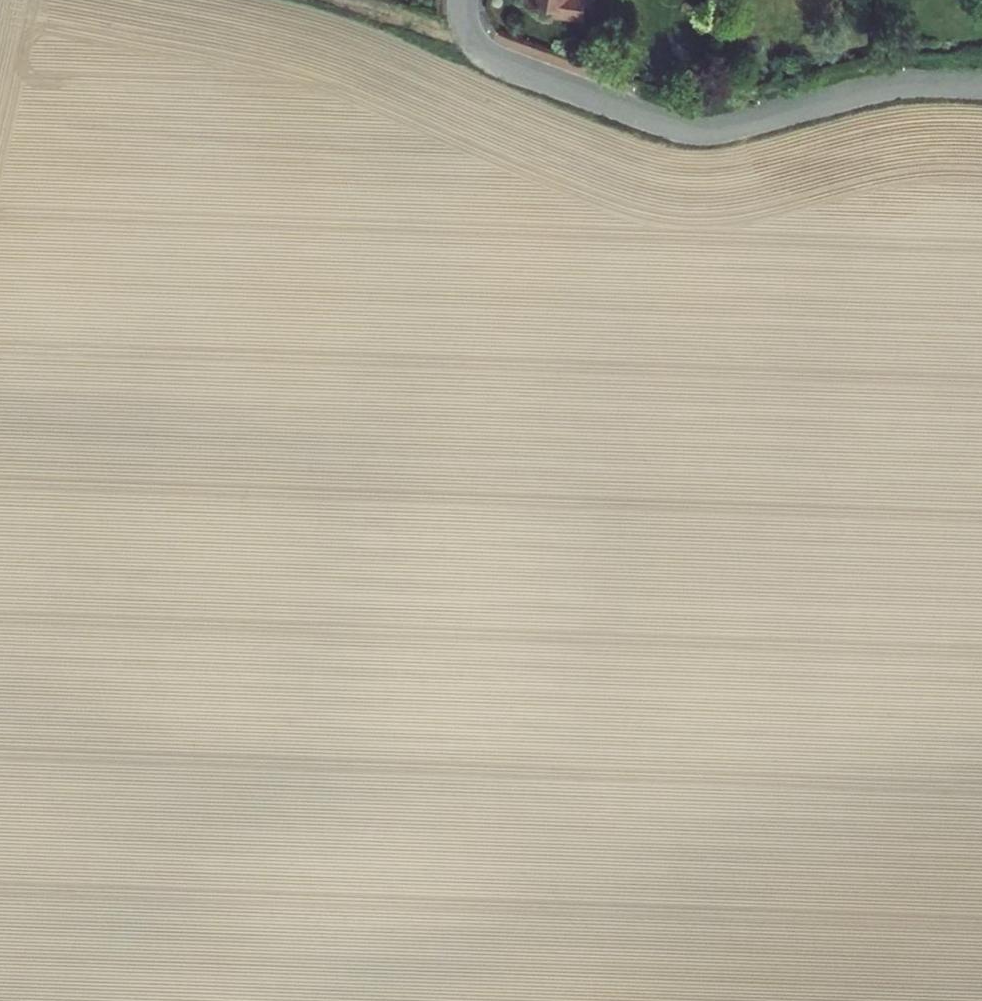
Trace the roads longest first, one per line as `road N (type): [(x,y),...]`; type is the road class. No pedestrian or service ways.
road 1 (residential): [(981,86),(889,88),(691,129),(493,60),(471,41),(463,0)]

